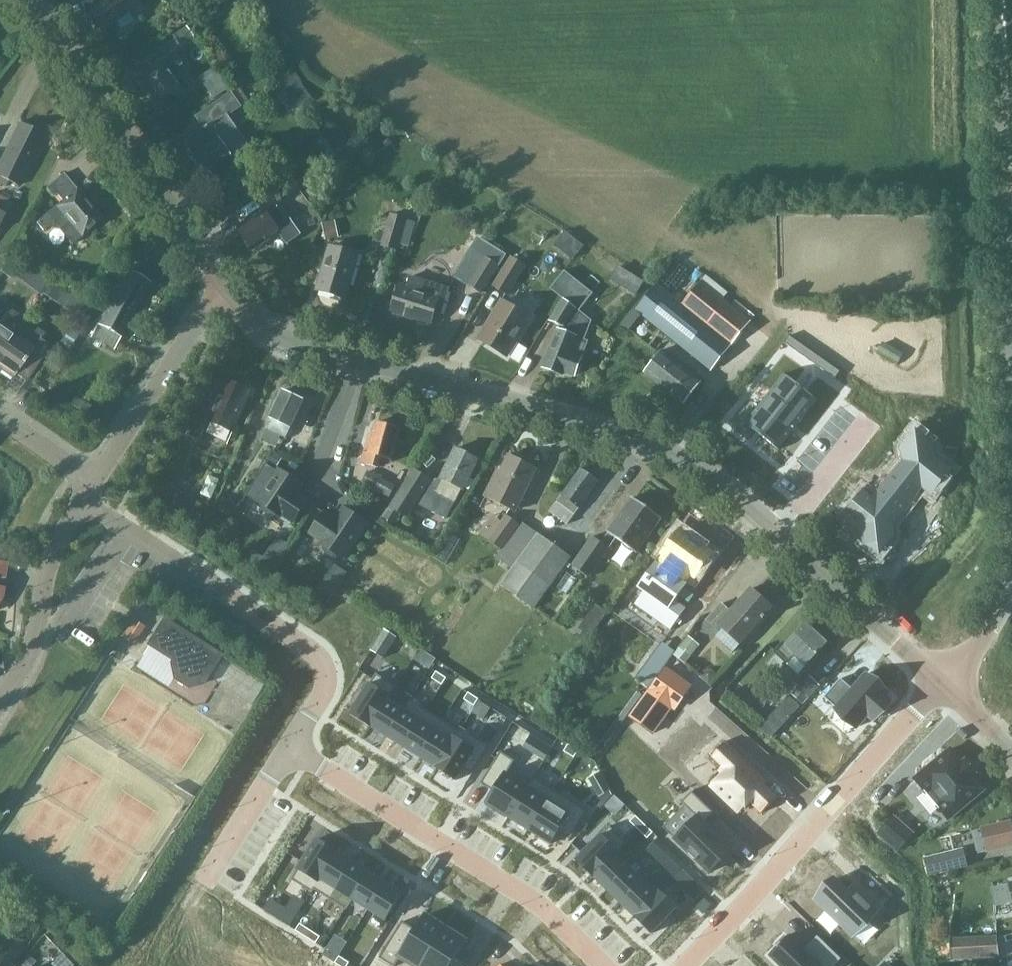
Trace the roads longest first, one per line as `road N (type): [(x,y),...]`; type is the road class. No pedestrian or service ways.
road 1 (residential): [(940,680),(743,512),(638,442),(318,356),(251,317),(216,284)]
road 2 (residential): [(940,680),(988,631),(1009,570),(996,0)]
road 3 (residential): [(940,680),(833,807),(675,965)]
road 4 (residential): [(290,750),(320,702),(321,662),(81,498)]
road 5 (residential): [(605,965),(546,905),(290,750)]
road 6 (residential): [(216,284),(24,0)]
road 7 (residential): [(91,482),(216,284)]
road 8 (residential): [(0,709),(27,666),(58,535),(81,498)]
road 9 (residential): [(214,866),(290,750)]

